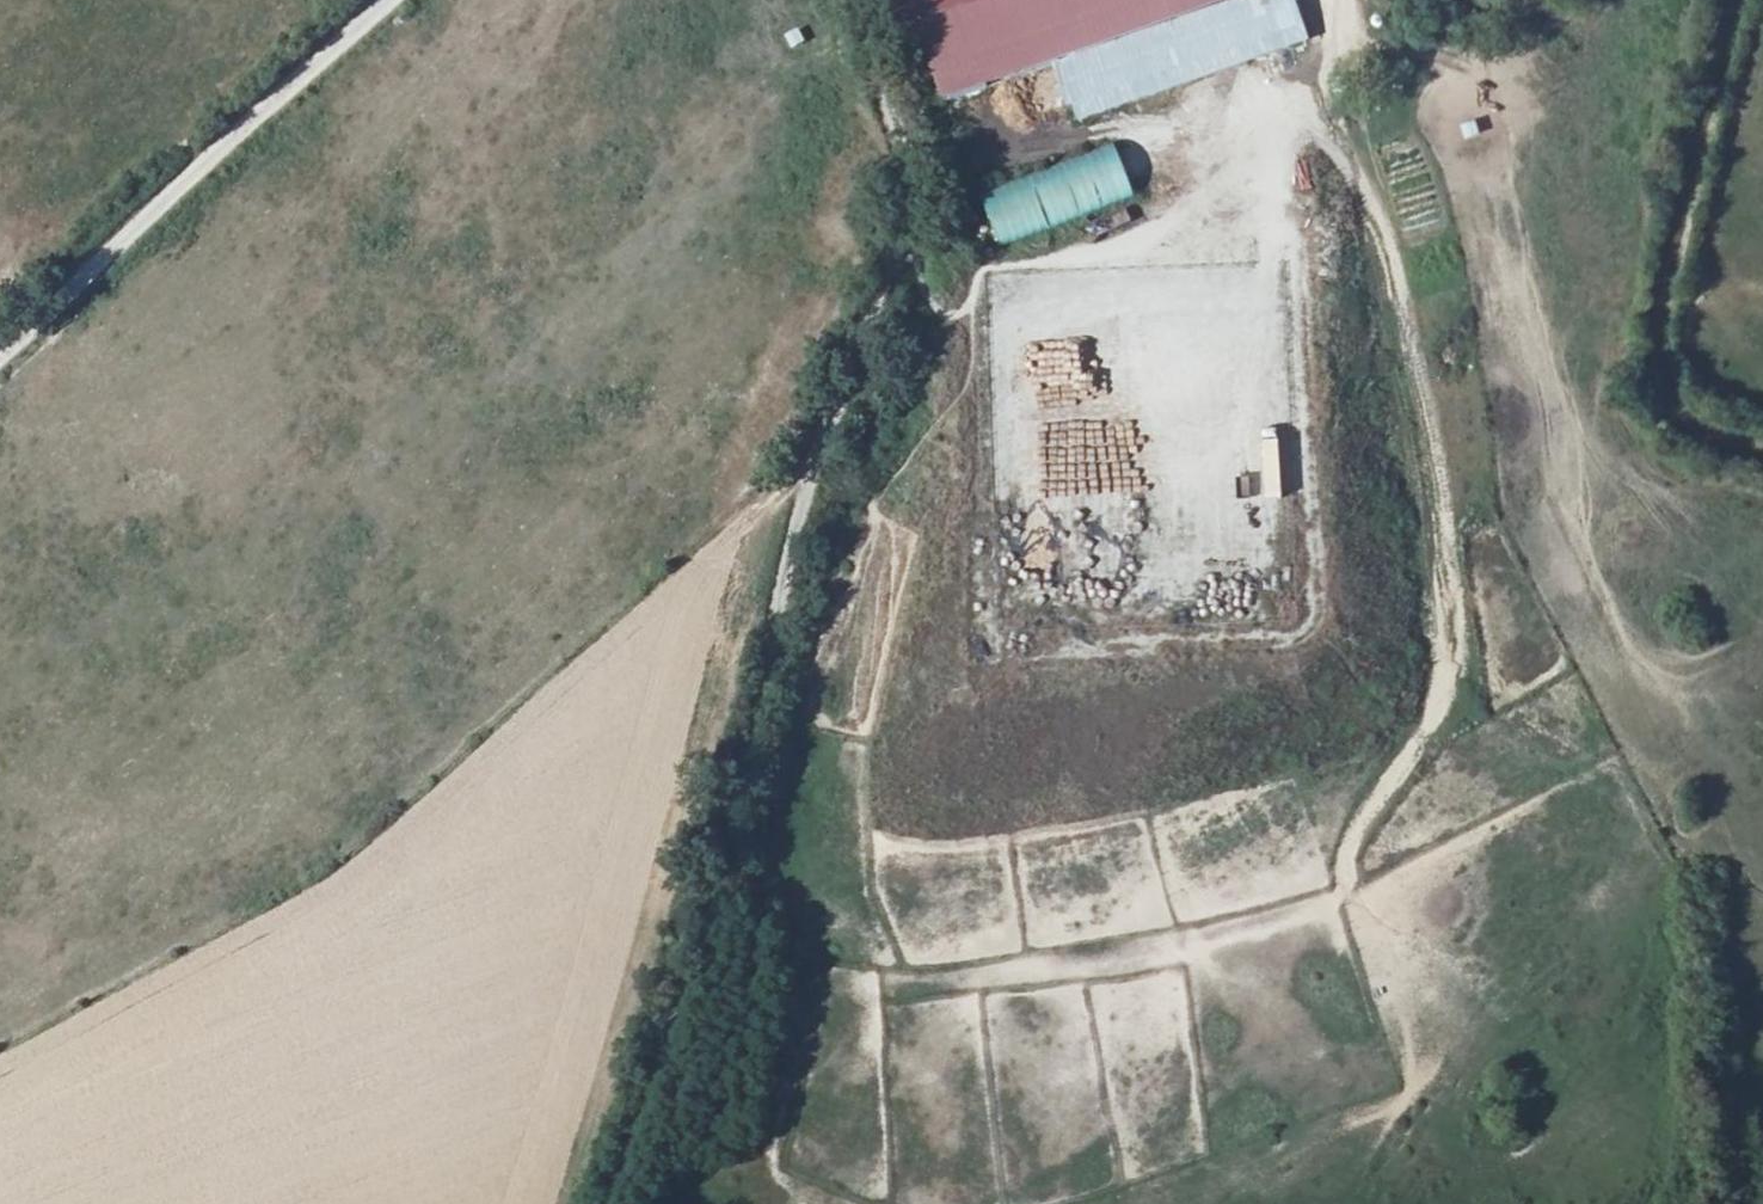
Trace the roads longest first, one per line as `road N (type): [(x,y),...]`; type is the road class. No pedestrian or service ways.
road 1 (track): [(856,0),(908,161),(625,1203)]
road 2 (track): [(0,369),(399,0)]

